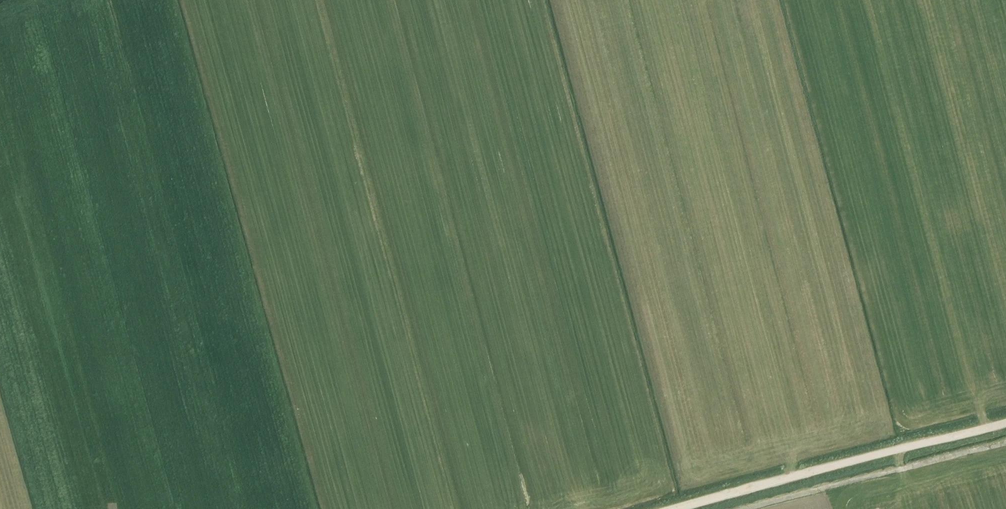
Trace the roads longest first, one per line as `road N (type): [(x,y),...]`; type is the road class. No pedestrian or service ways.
road 1 (track): [(673,508),(1005,421)]

